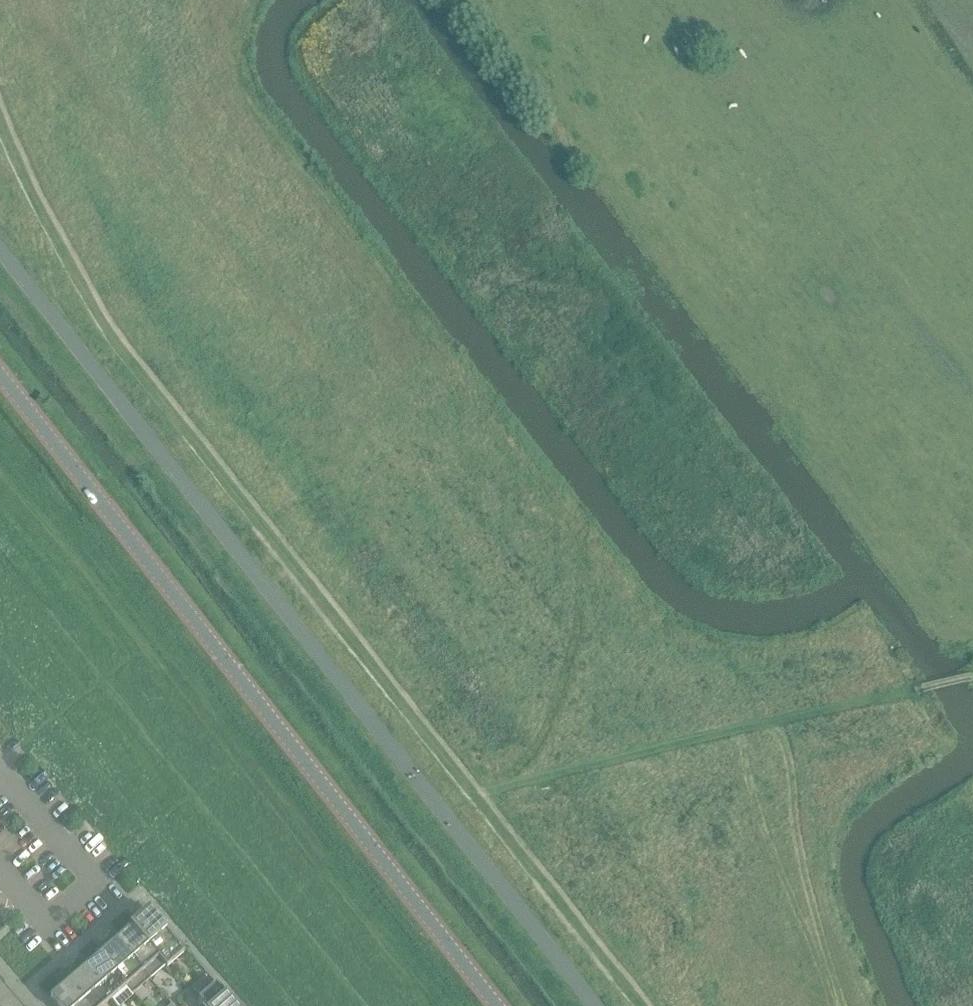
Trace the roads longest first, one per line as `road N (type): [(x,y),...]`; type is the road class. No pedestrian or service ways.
road 1 (track): [(0,95),(48,209),(119,335),(652,1005)]
road 2 (tertiary): [(498,1005),(0,374)]

